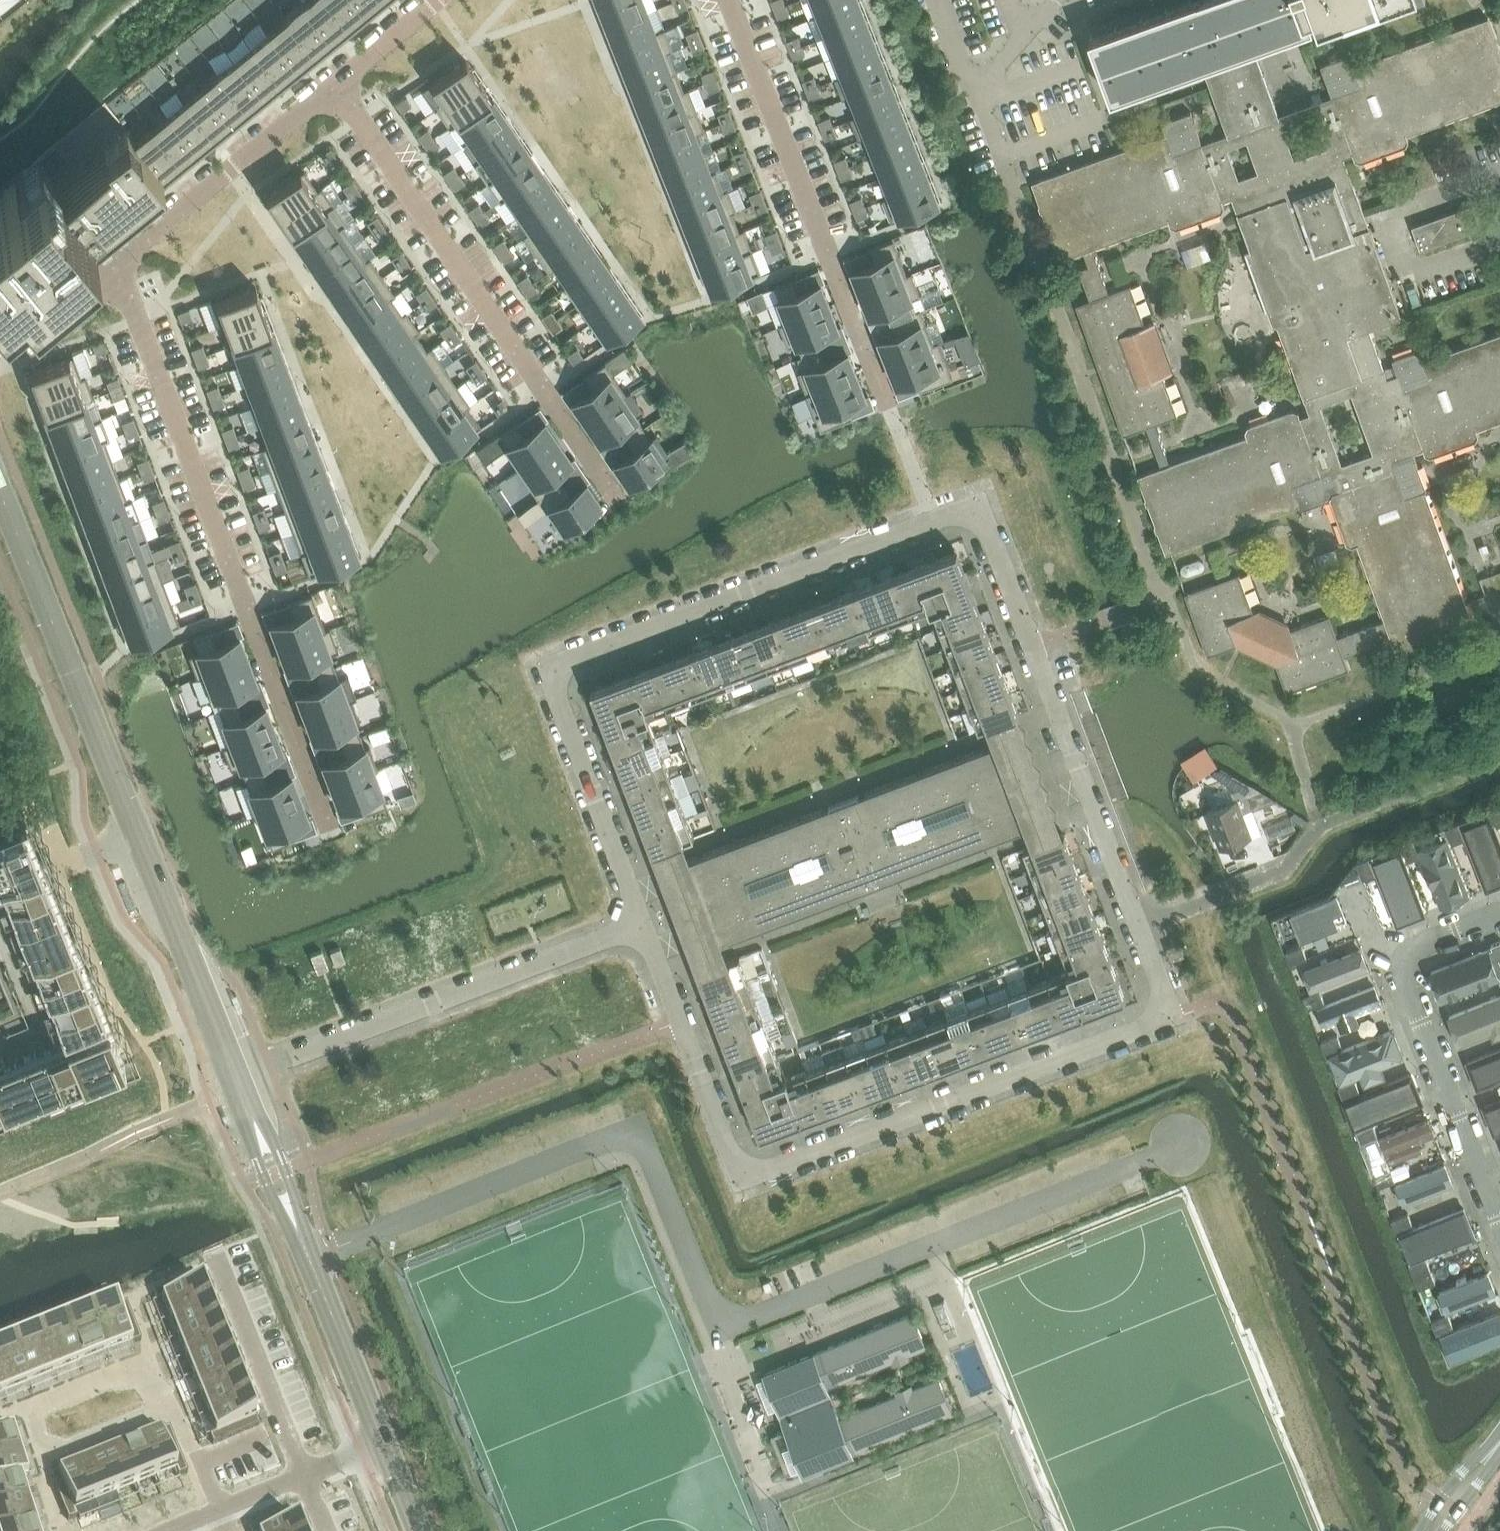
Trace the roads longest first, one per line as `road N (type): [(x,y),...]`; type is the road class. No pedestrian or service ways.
road 1 (residential): [(1139,931),(976,505),(553,660),(644,924)]
road 2 (residential): [(644,924),(737,1180),(1172,1020),(1176,1014),(1139,931)]
road 3 (unclassified): [(235,1080),(0,495)]
road 4 (residential): [(329,834),(112,266)]
road 5 (residential): [(335,86),(623,498)]
road 6 (residential): [(891,409),(730,0)]
road 7 (residential): [(644,924),(235,1080)]
road 8 (residential): [(1499,1223),(1401,972),(1411,947),(1499,912)]
road 9 (residential): [(335,86),(112,266)]
road 10 (unclassified): [(383,1444),(291,1218)]
road 11 (residential): [(215,1252),(306,1478)]
road 12 (residential): [(1139,931),(1284,872),(1315,827)]
road 13 (residential): [(38,1463),(177,1409)]
road 14 (residential): [(152,1354),(22,1406)]
road 15 (residential): [(440,0),(335,86)]
road 16 (residential): [(112,266),(49,318),(0,336)]

